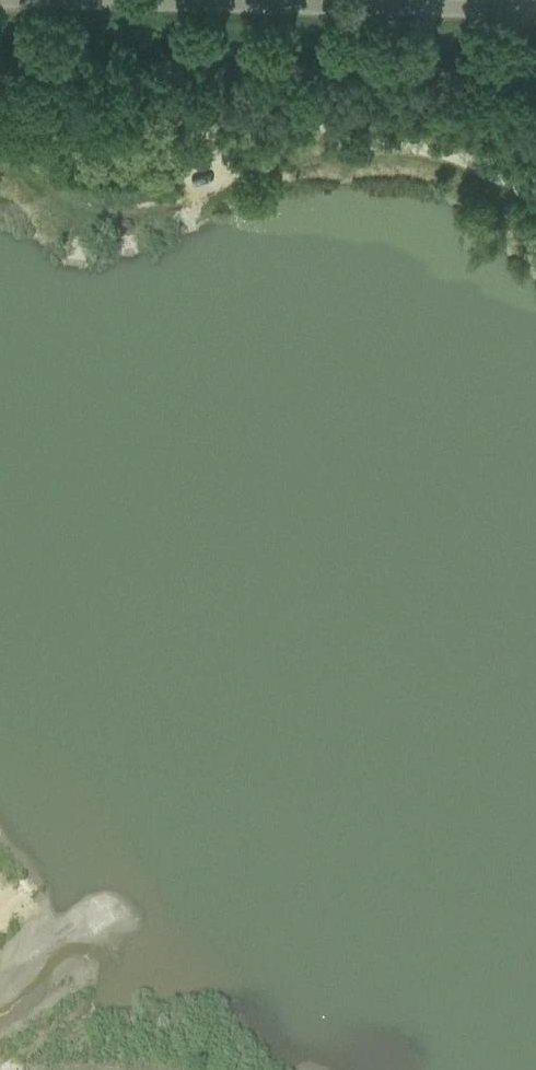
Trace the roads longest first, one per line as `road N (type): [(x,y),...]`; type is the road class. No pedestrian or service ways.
road 1 (unclassified): [(535,8),(35,0)]

